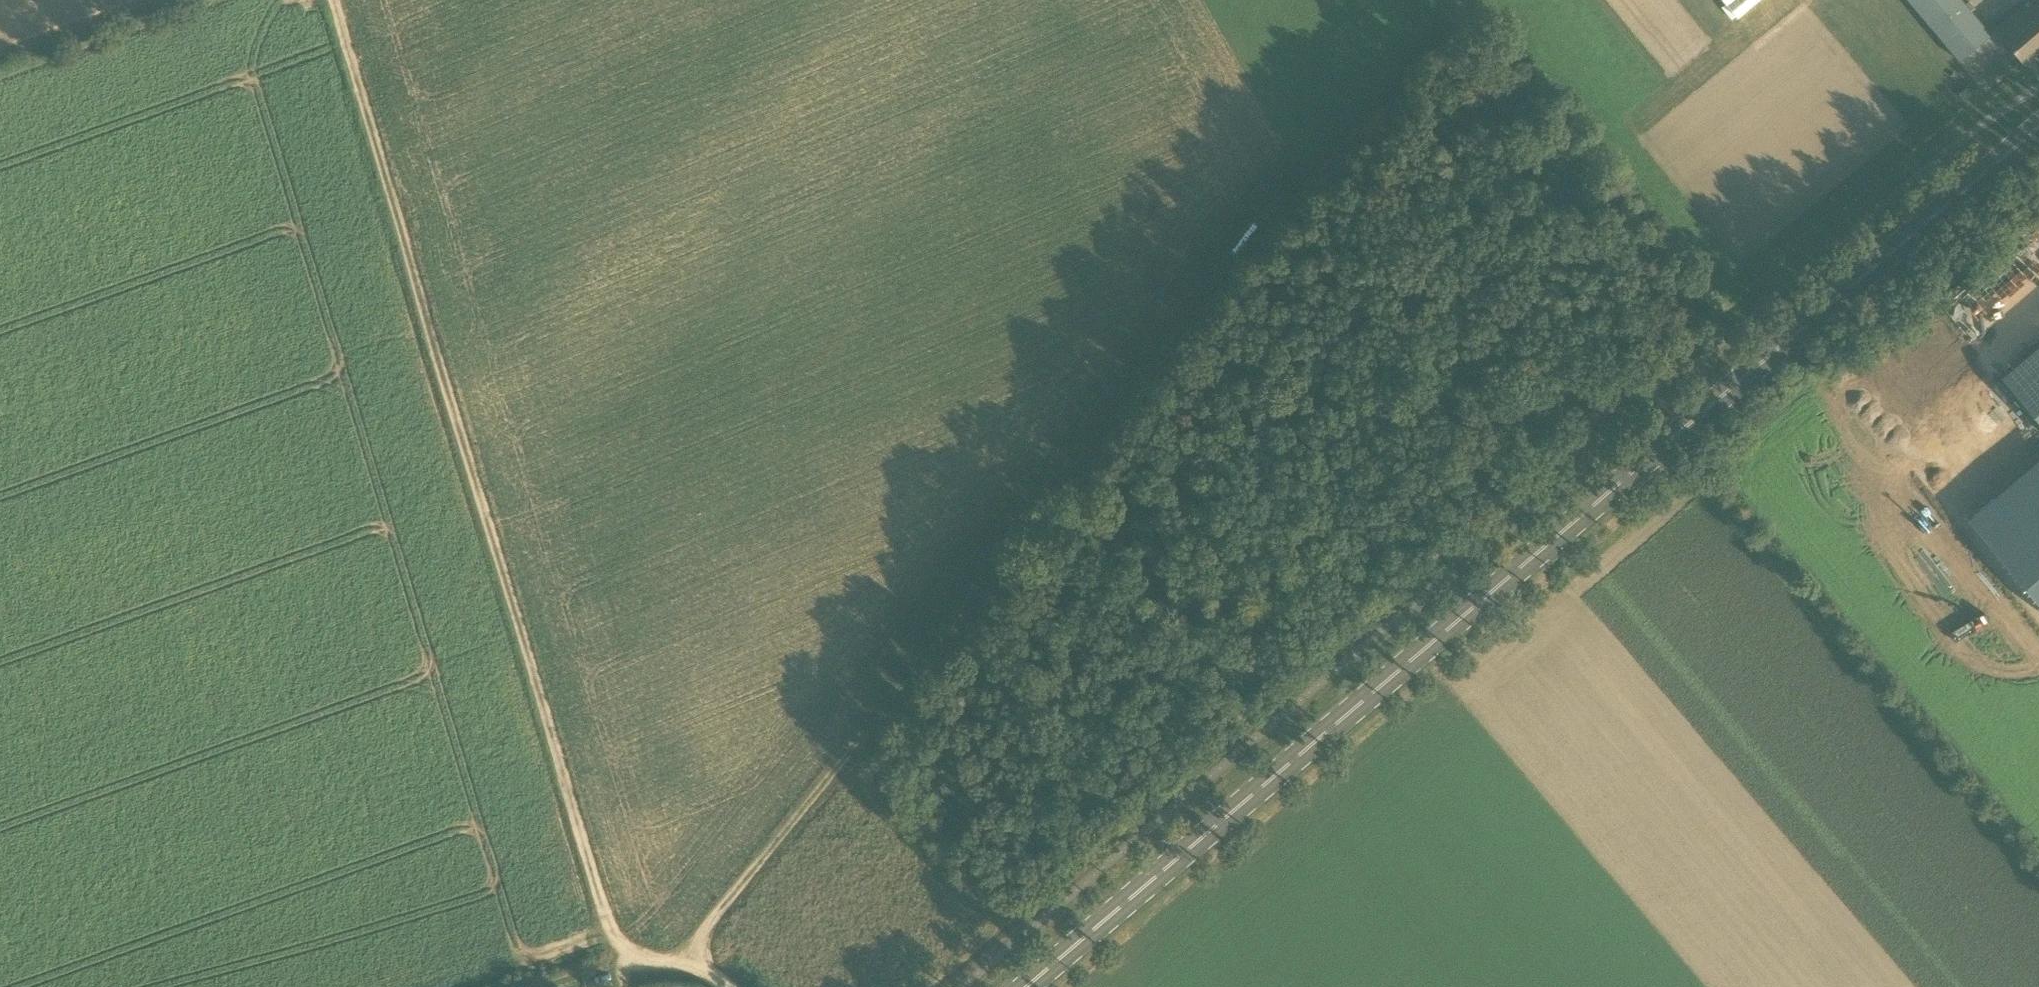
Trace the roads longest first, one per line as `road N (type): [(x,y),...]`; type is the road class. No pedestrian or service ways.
road 1 (primary): [(1027,986),(2038,127)]
road 2 (track): [(692,968),(709,923),(1456,21)]
road 3 (track): [(732,986),(692,968),(636,958),(610,930),(330,0)]
road 4 (track): [(148,0),(0,50)]

